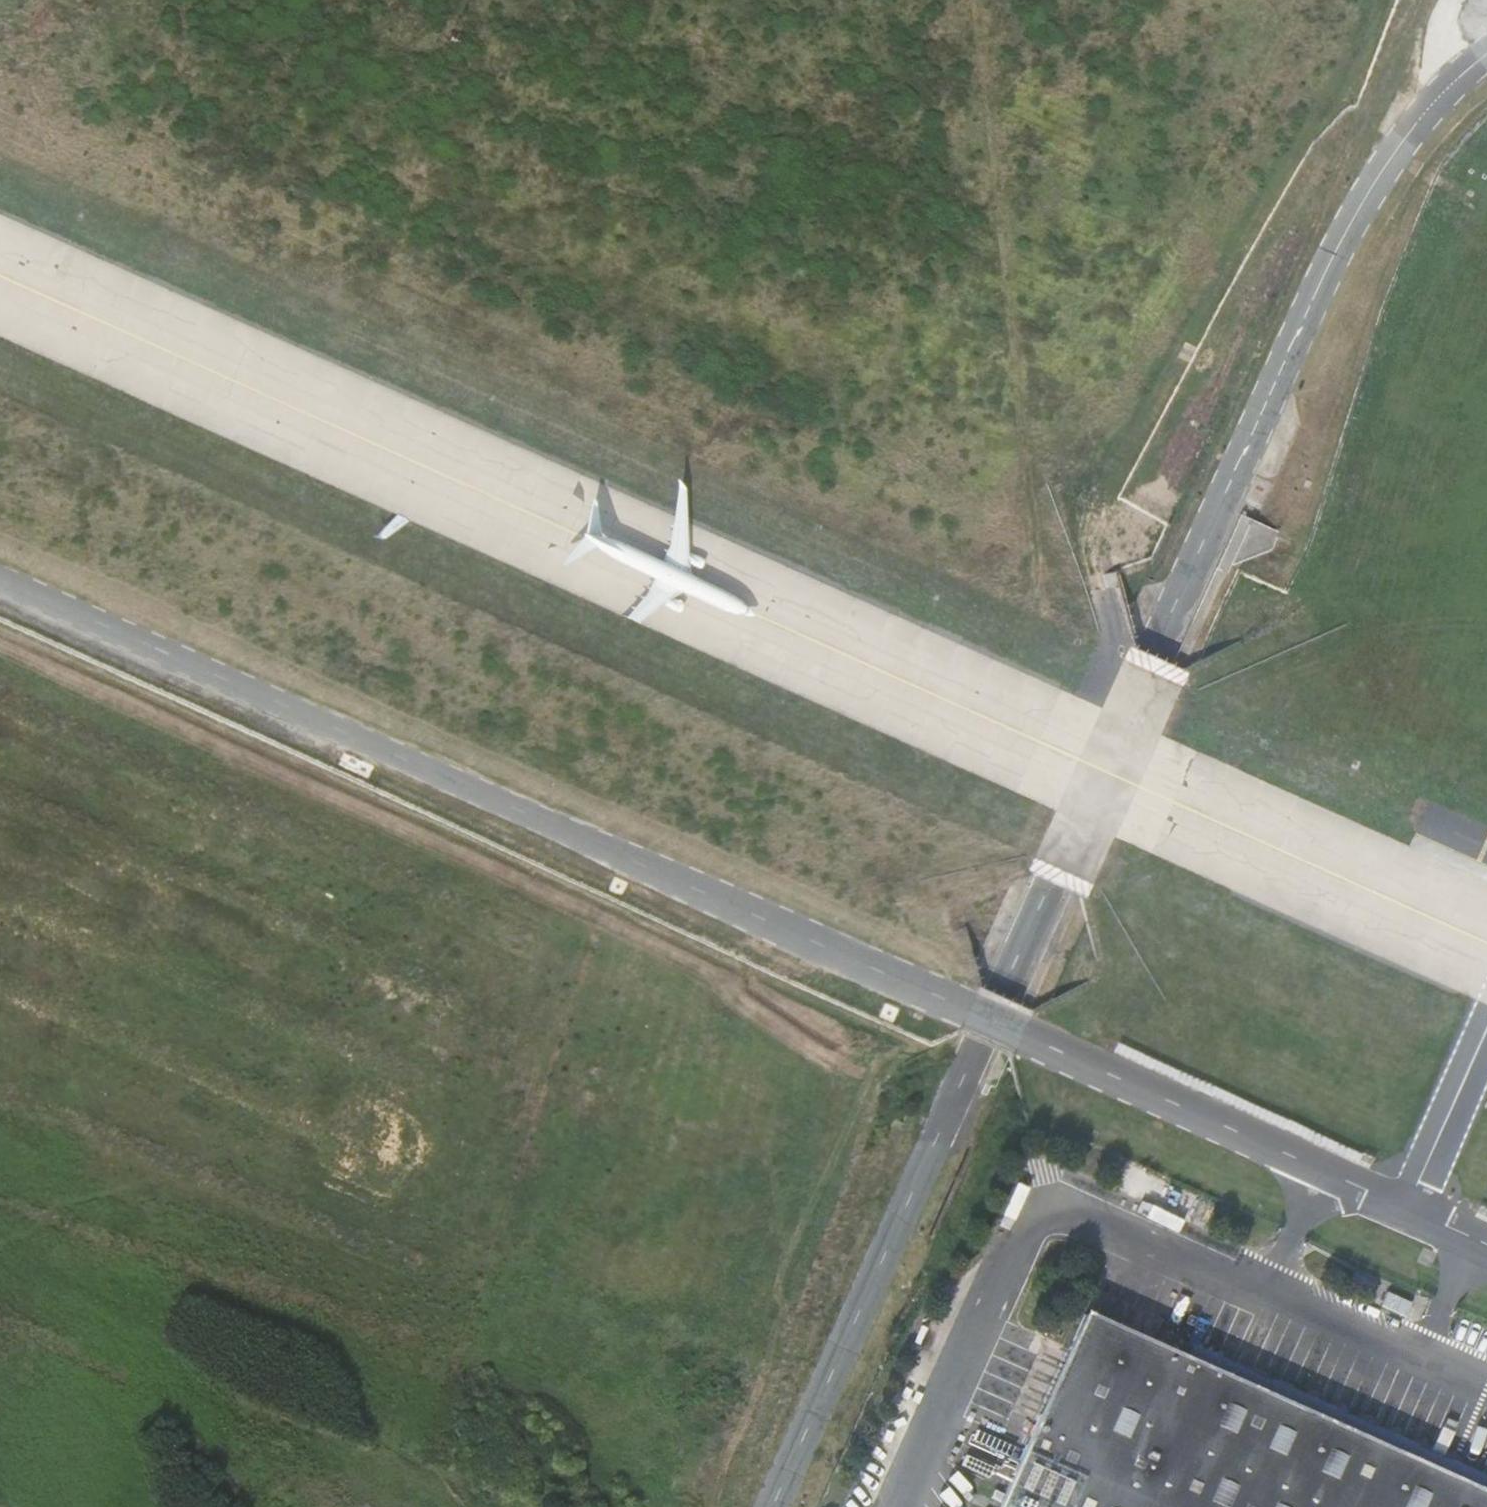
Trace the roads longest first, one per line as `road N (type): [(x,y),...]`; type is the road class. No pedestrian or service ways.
road 1 (unclassified): [(1152,656),(1360,203),(1444,87),(1486,49)]
road 2 (unclassified): [(984,1048),(776,1506)]
road 3 (unclassified): [(1152,656),(1006,996)]

